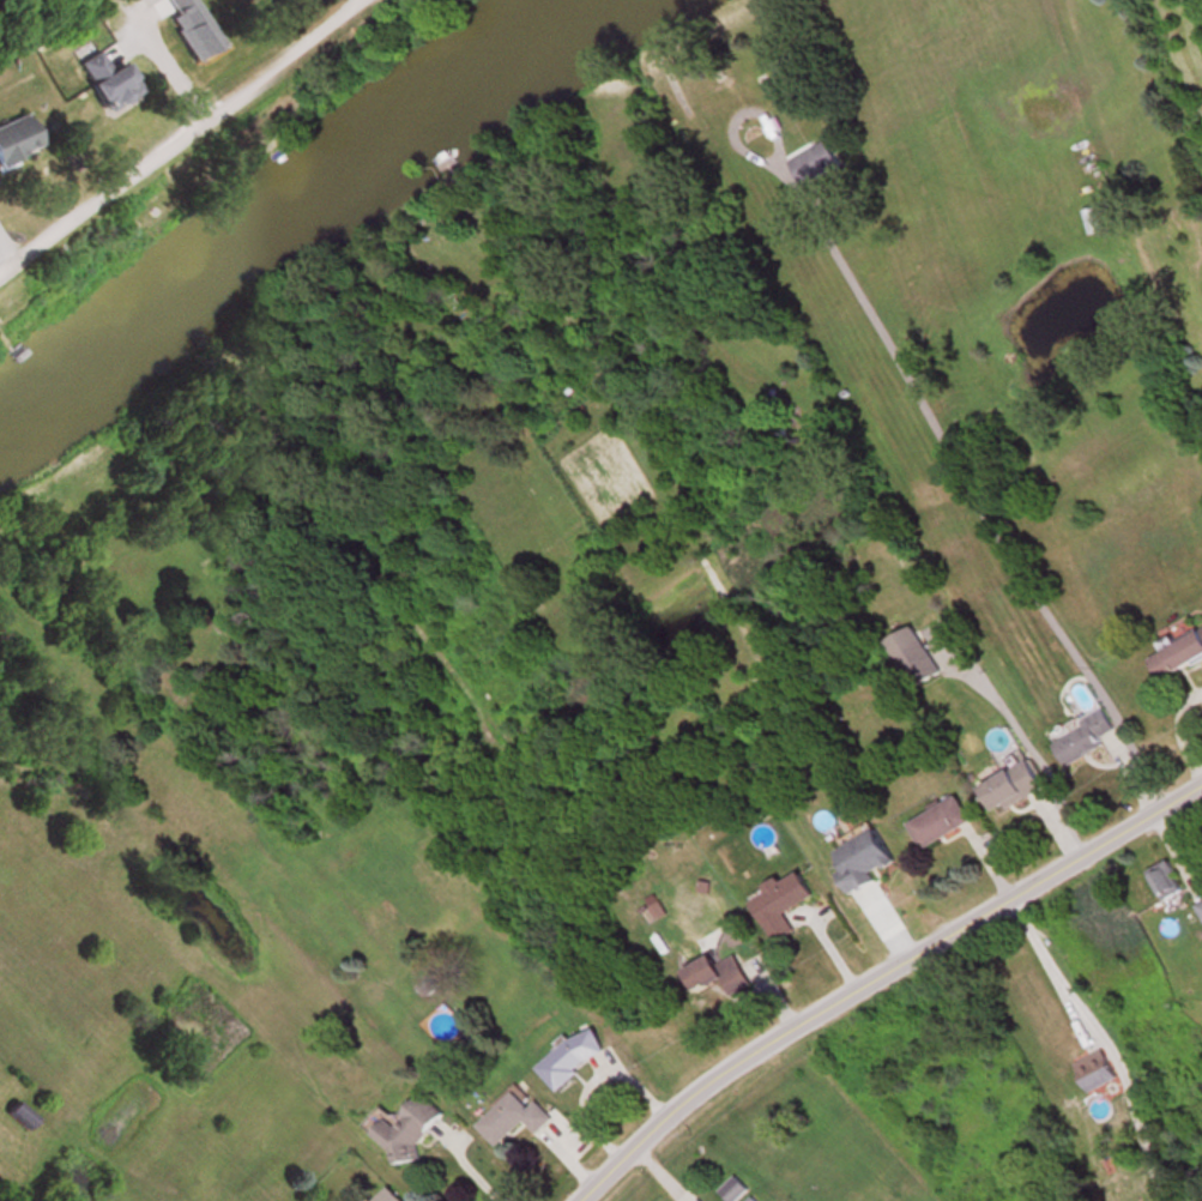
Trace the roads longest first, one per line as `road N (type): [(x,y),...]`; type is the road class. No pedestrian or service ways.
road 1 (residential): [(1201,782),(697,1086),(576,1200)]
road 2 (residential): [(0,273),(372,0)]

